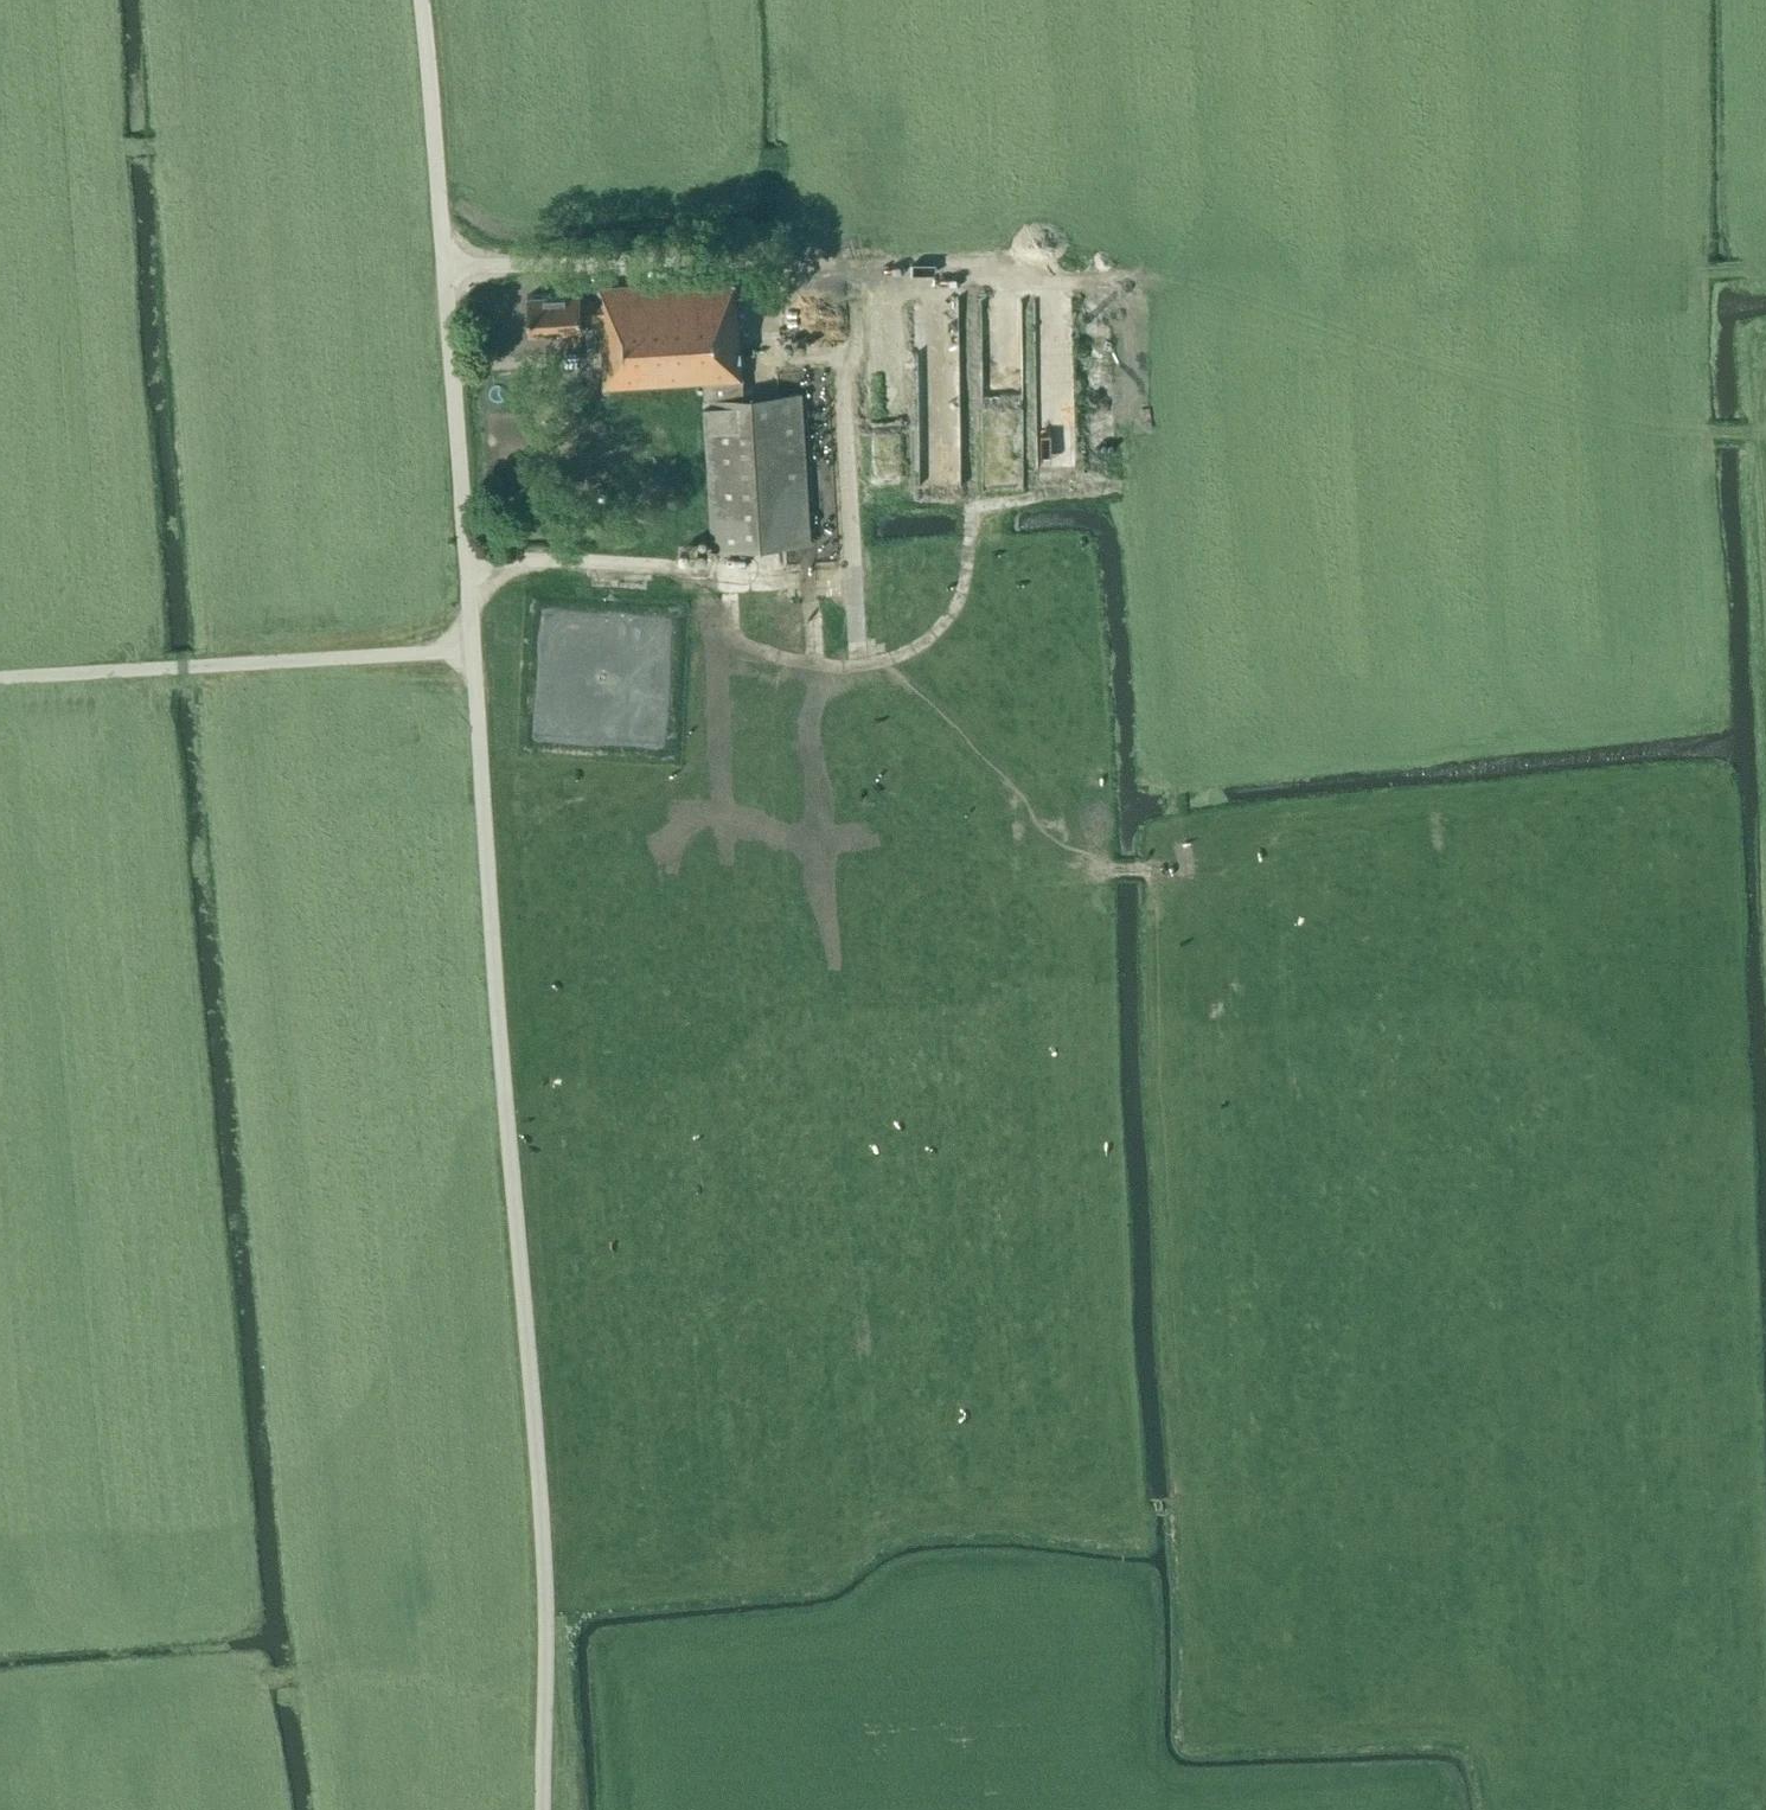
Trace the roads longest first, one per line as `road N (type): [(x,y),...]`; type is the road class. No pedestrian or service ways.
road 1 (unclassified): [(545,1809),(551,1602),(422,0)]

